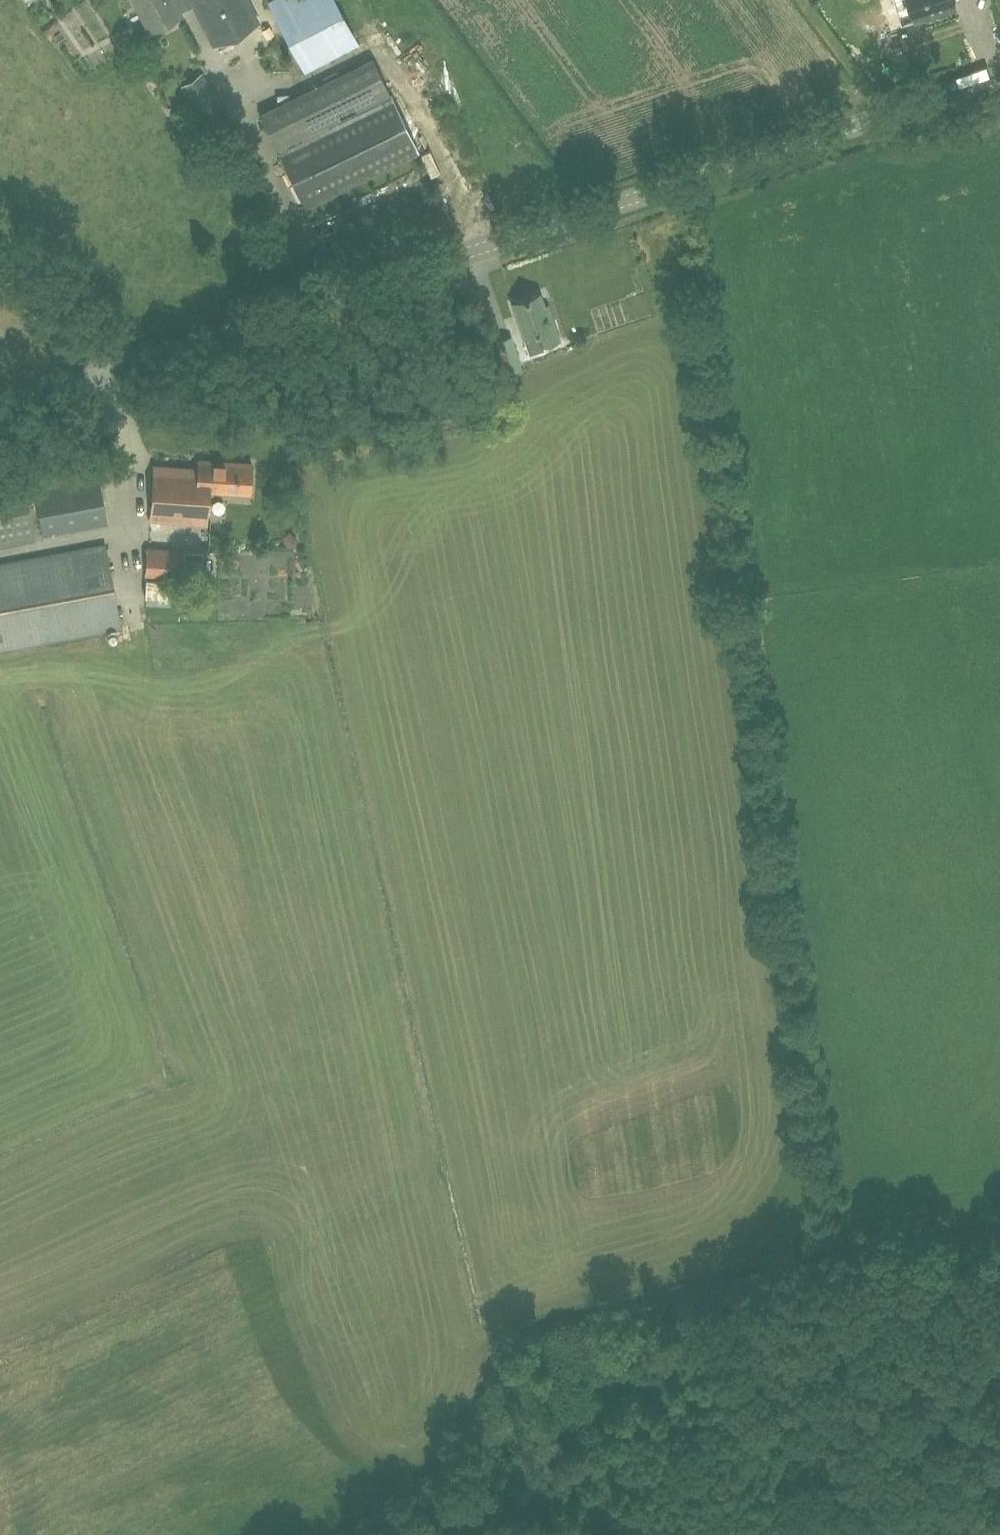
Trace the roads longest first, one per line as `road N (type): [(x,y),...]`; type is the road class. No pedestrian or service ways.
road 1 (tertiary): [(999,78),(115,373)]
road 2 (unclassified): [(115,373),(82,315),(0,231)]
road 3 (tertiary): [(115,373),(0,412)]

